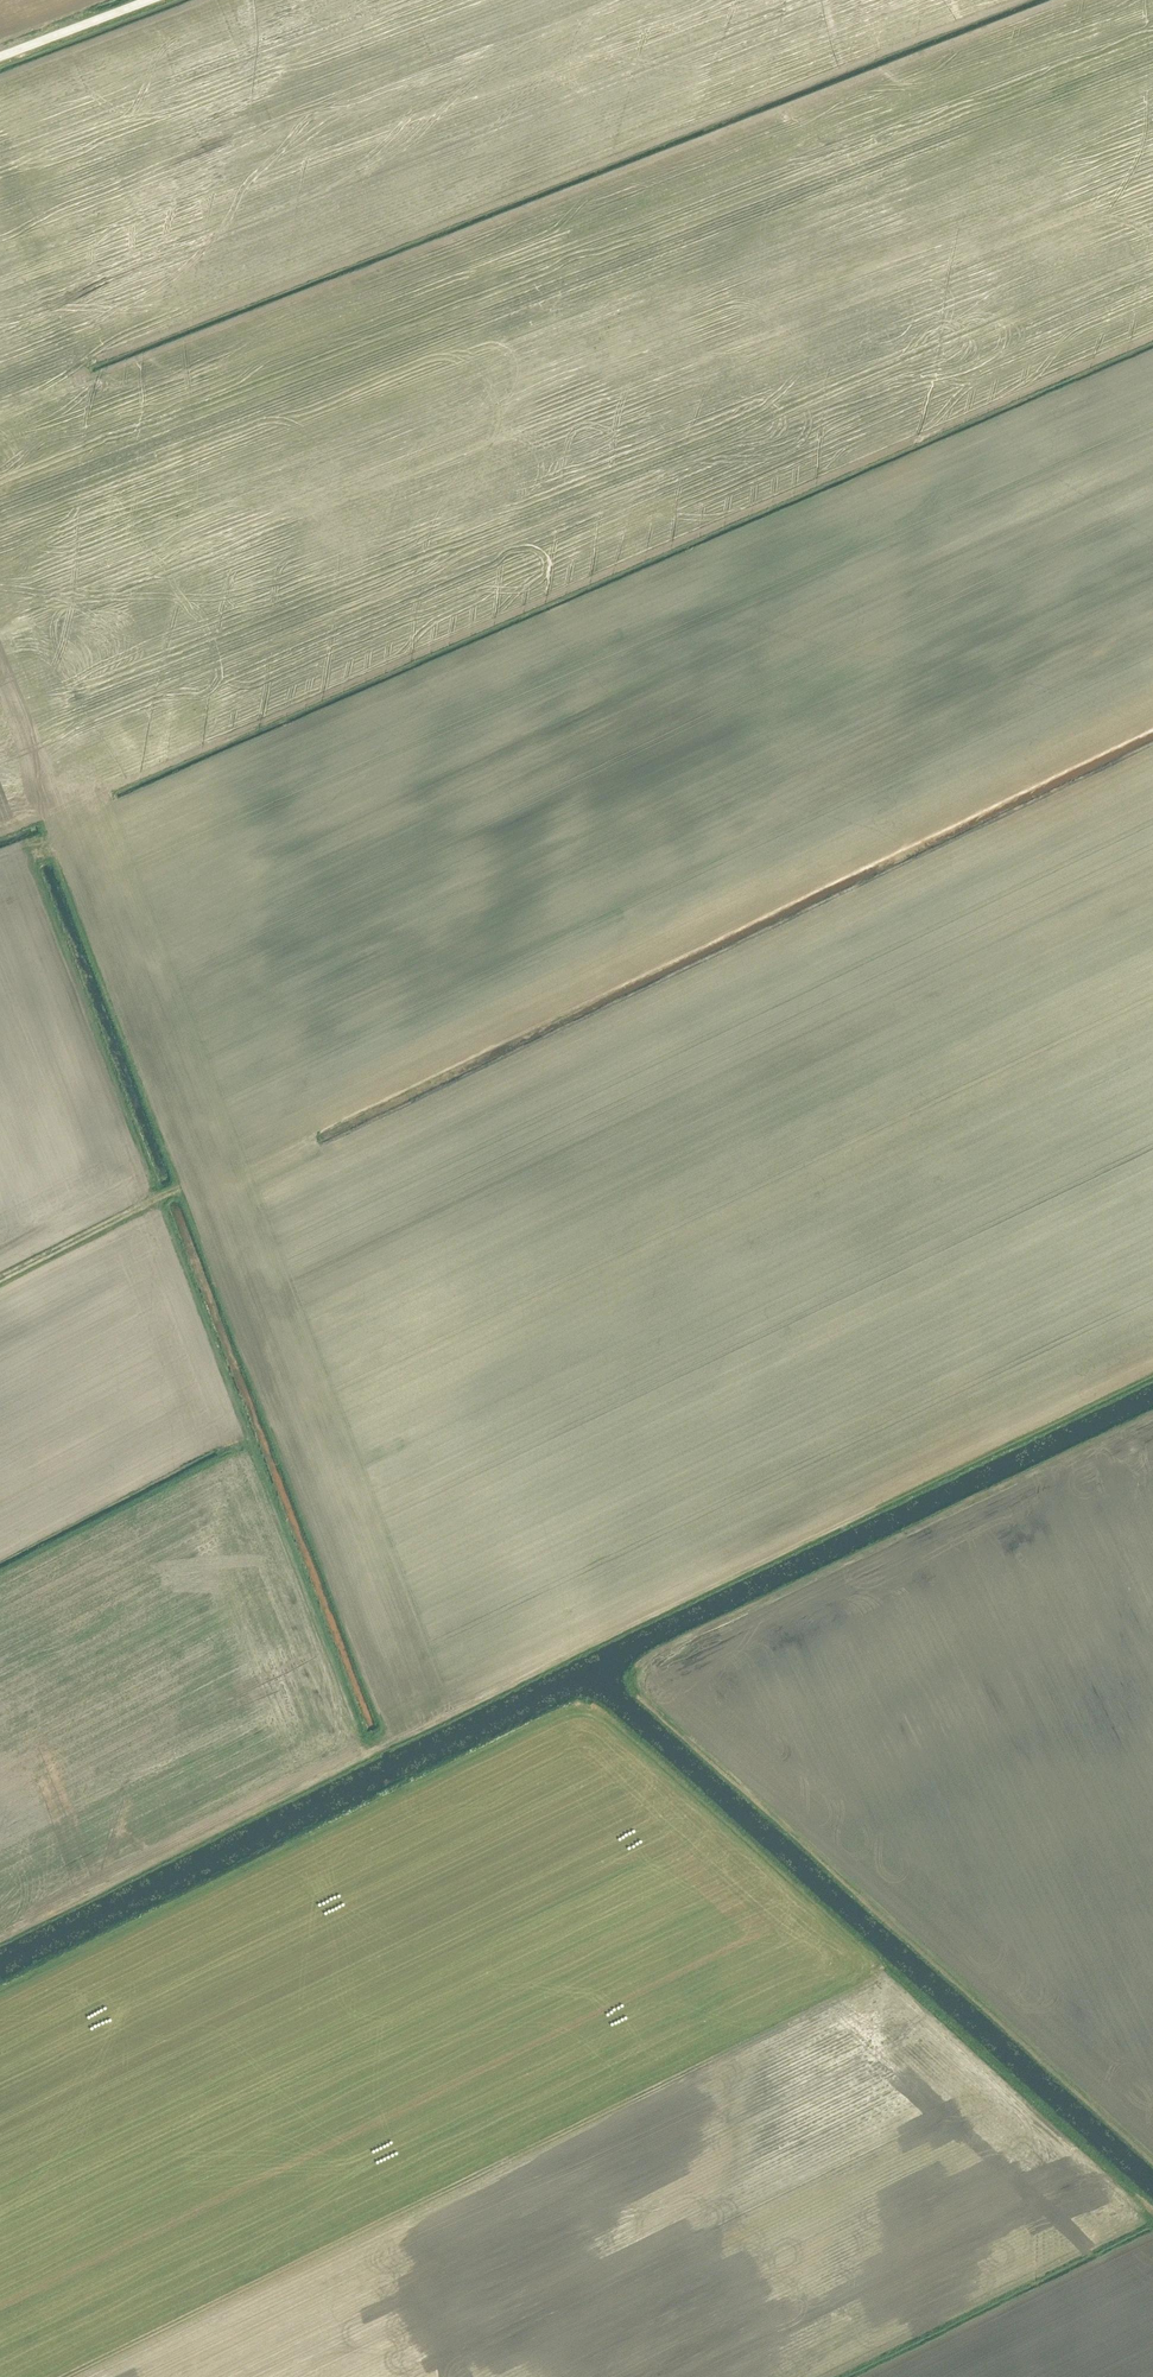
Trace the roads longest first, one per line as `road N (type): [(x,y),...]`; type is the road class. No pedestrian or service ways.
road 1 (track): [(162,1859),(0,1939)]

